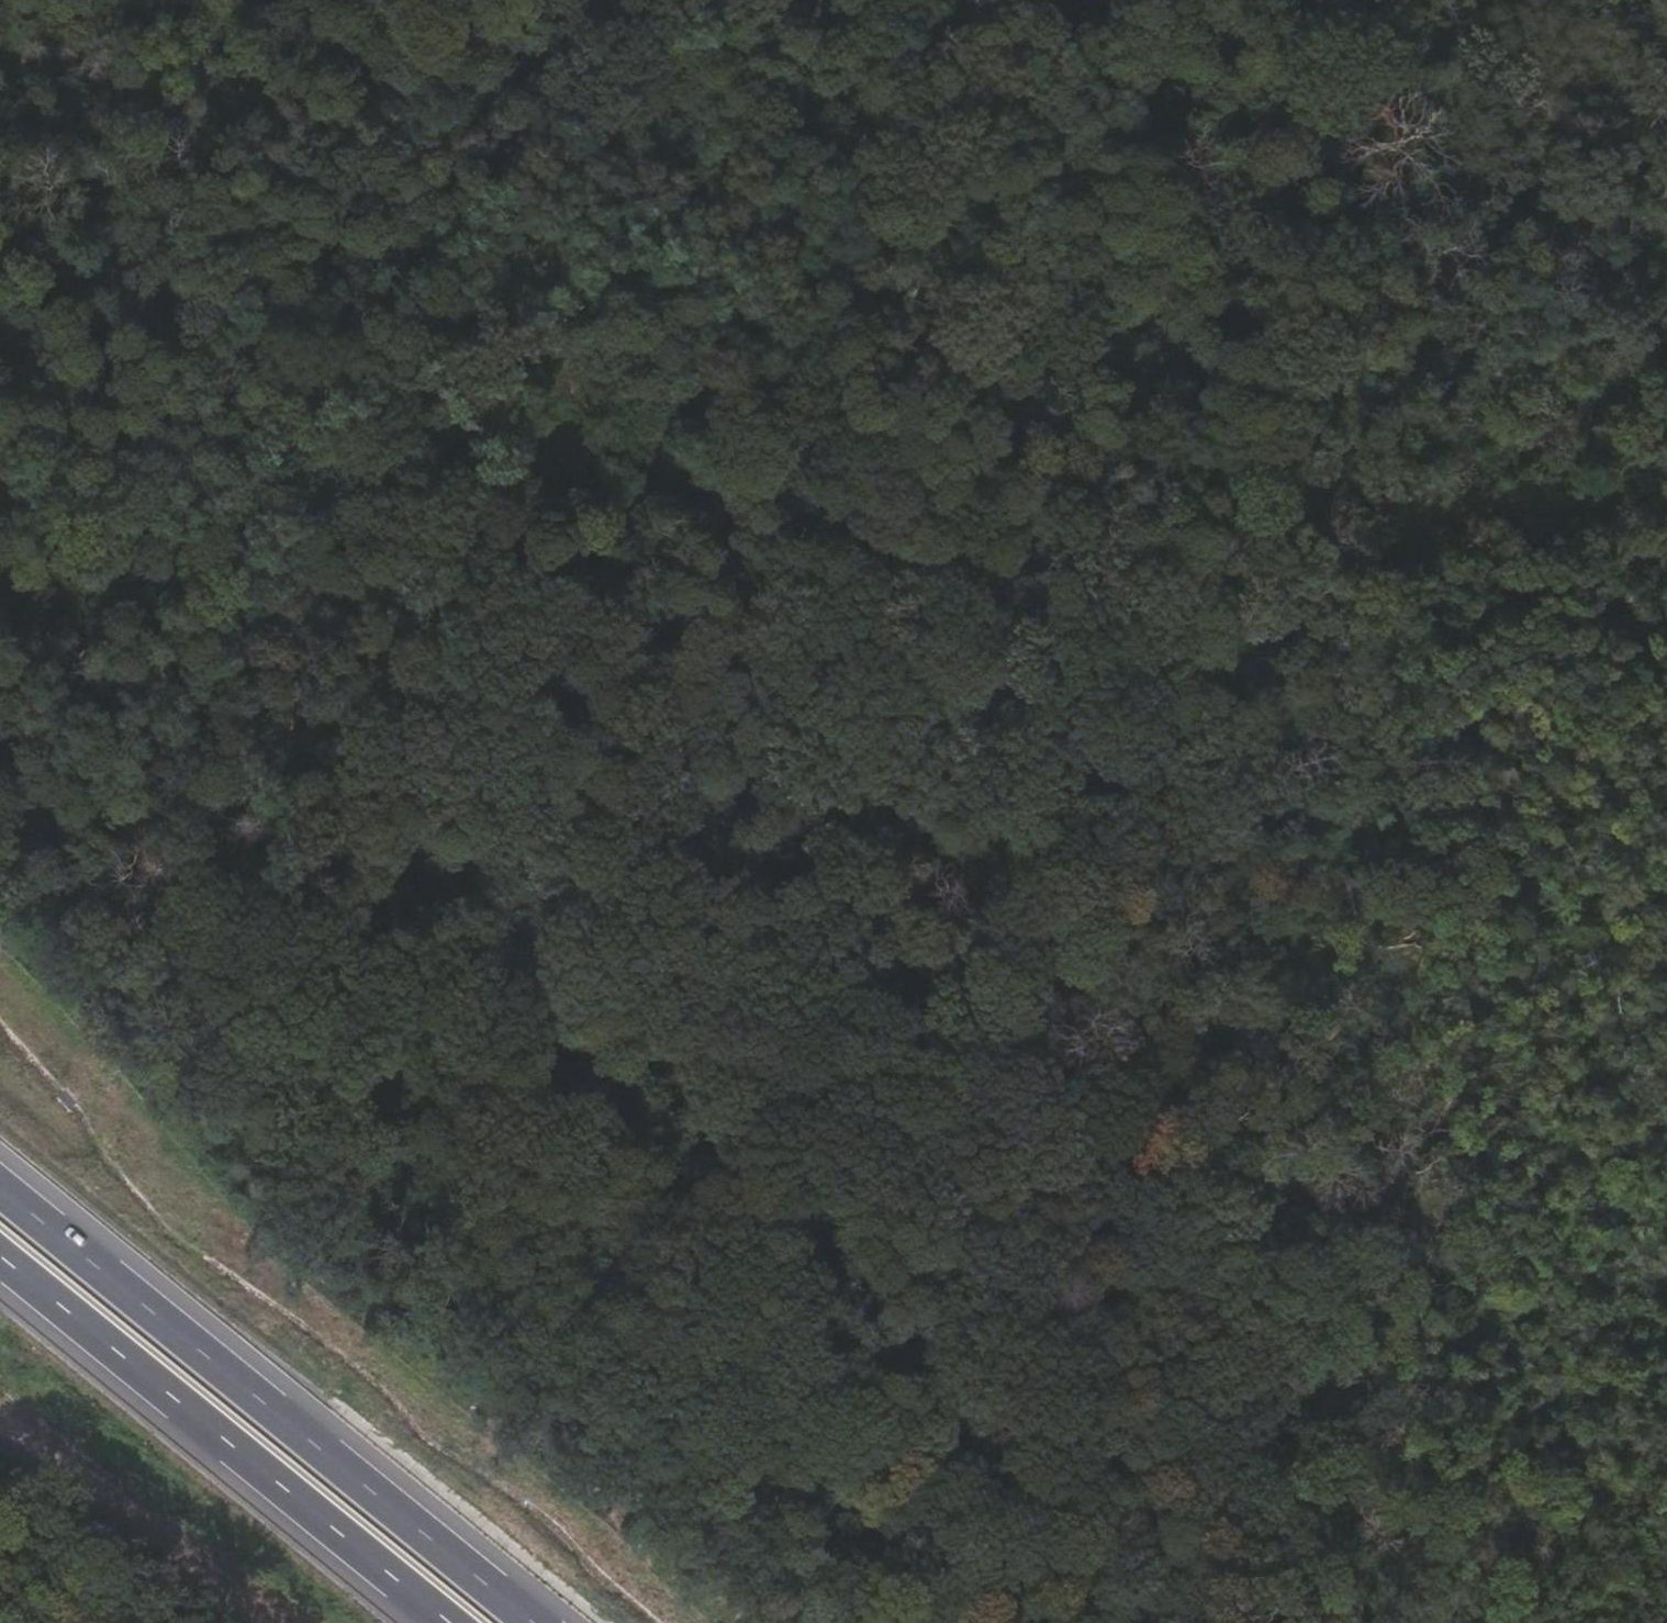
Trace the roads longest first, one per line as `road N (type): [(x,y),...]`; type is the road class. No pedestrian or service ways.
road 1 (motorway): [(534,1622),(0,1190)]
road 2 (motorway): [(0,1257),(449,1622)]

